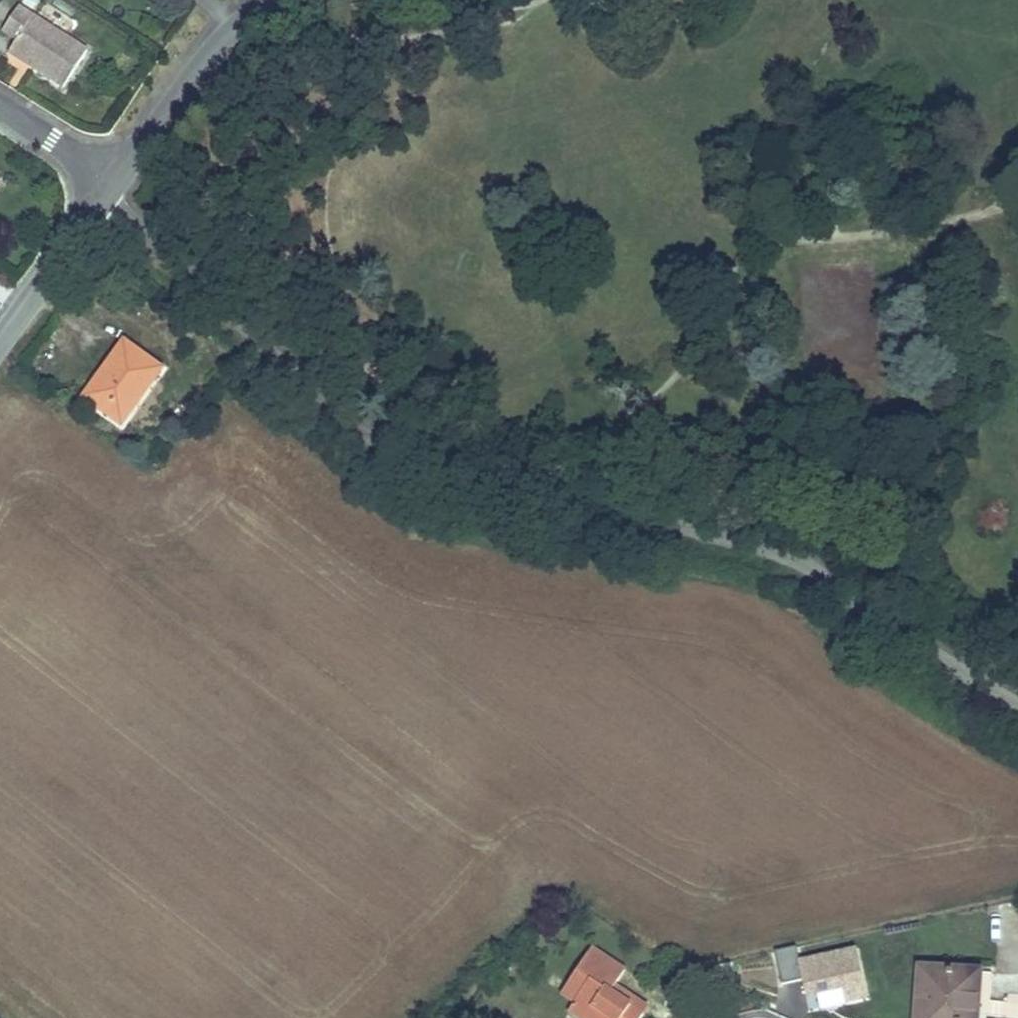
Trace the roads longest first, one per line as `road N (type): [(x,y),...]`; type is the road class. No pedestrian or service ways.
road 1 (unclassified): [(1017,702),(806,568),(741,537),(414,460),(310,389),(94,206)]
road 2 (tertiary): [(117,176),(236,33),(284,0)]
road 3 (tertiary): [(0,337),(94,206)]
road 4 (residential): [(0,99),(117,176)]

